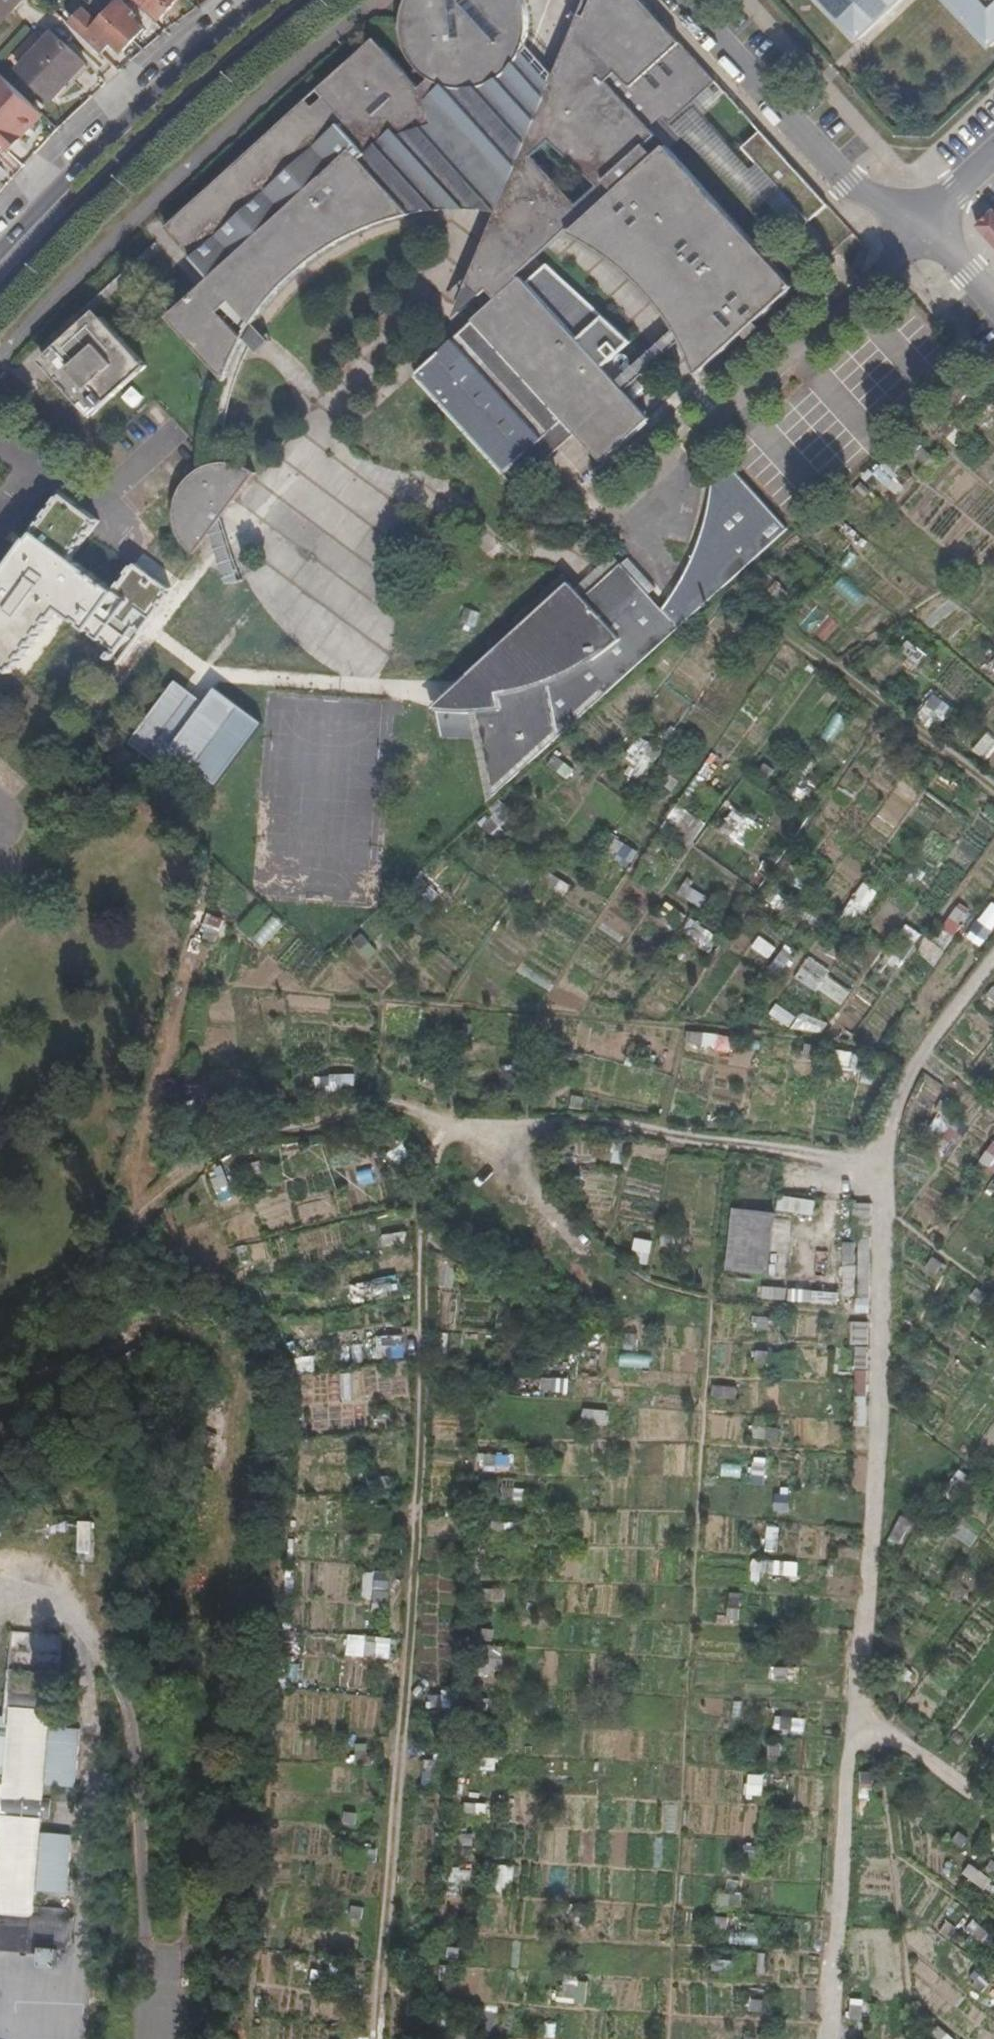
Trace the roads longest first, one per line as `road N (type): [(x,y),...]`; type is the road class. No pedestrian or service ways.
road 1 (track): [(831,2038),(897,1119),(913,1068),(993,960)]
road 2 (secondary): [(0,297),(126,164),(318,0)]
road 3 (secondary): [(261,0),(0,251)]
road 4 (track): [(146,1213),(142,1157),(206,864)]
road 5 (unclassified): [(921,222),(848,185),(679,0)]
road 6 (track): [(993,790),(733,593)]
road 7 (track): [(855,1704),(993,1811)]

